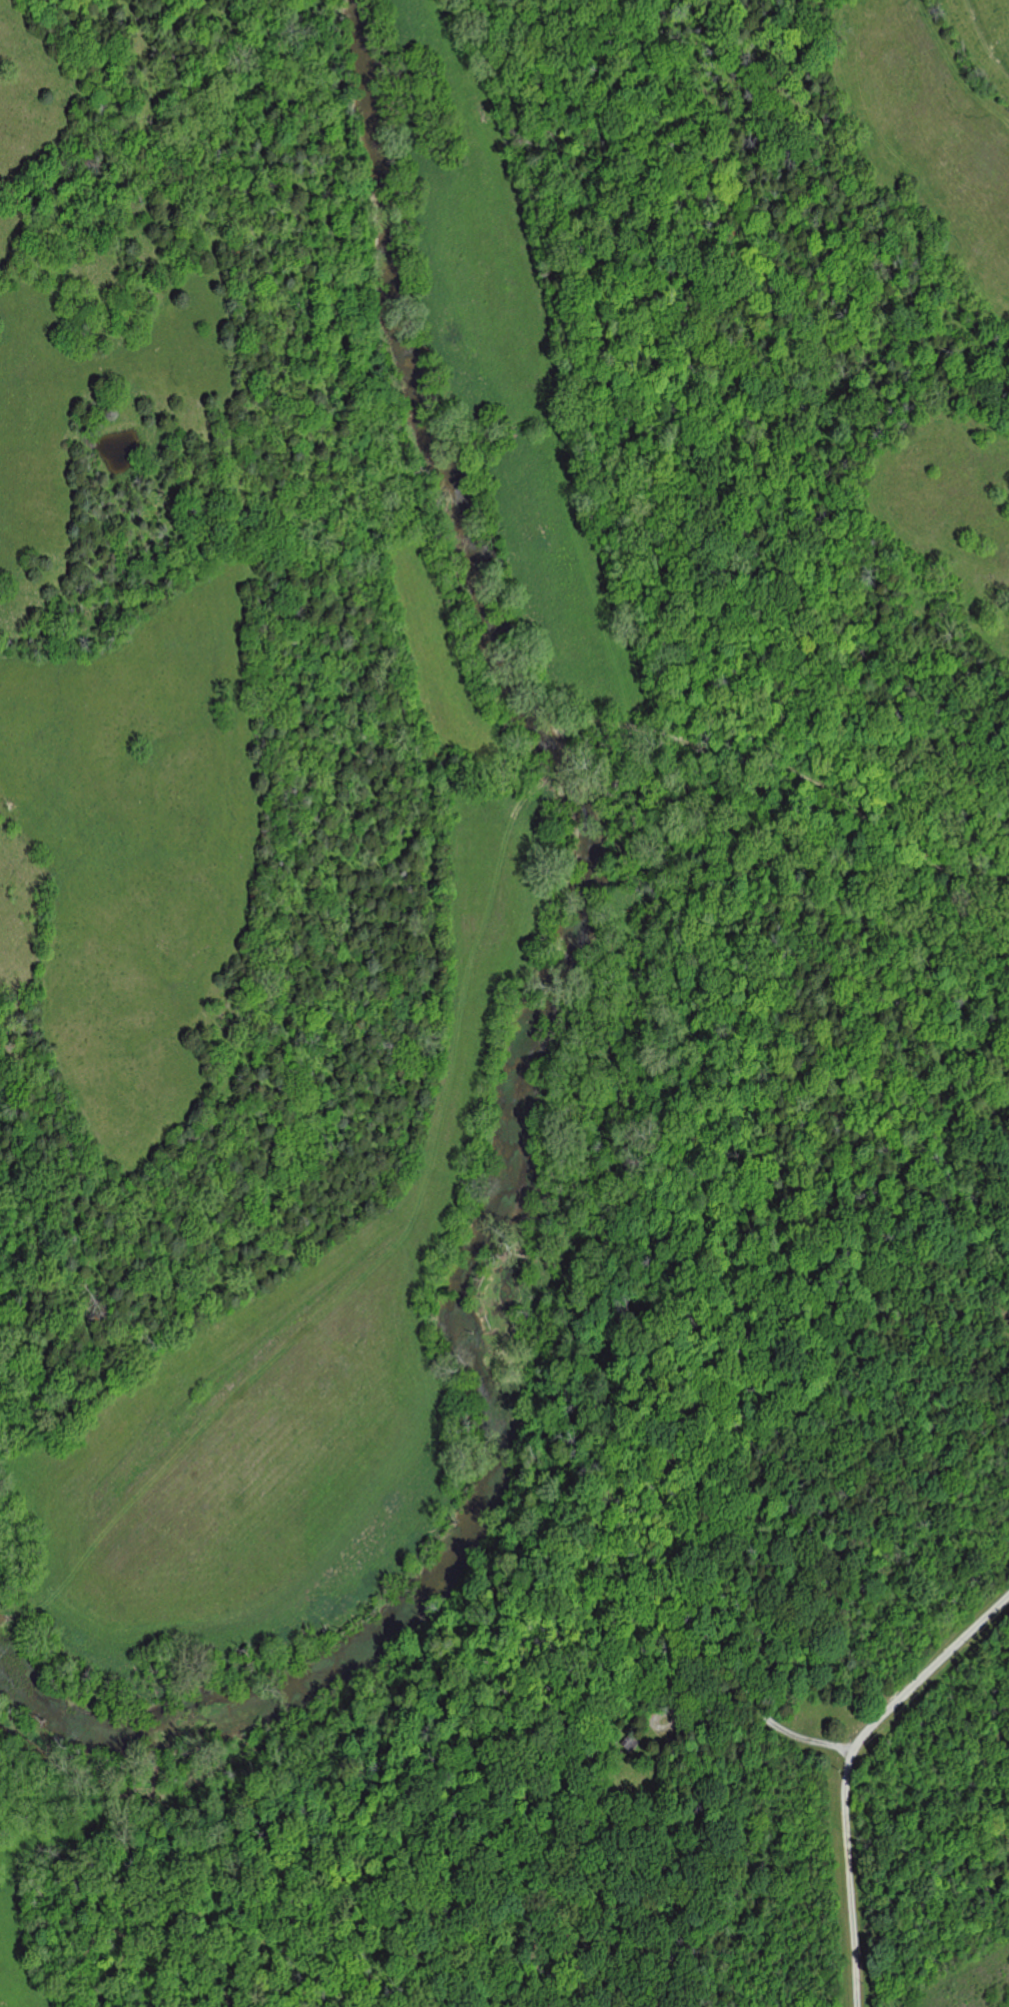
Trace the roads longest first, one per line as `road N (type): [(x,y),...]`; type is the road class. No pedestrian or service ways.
road 1 (residential): [(1008,1599),(852,1759),(846,1813),(860,2006)]

